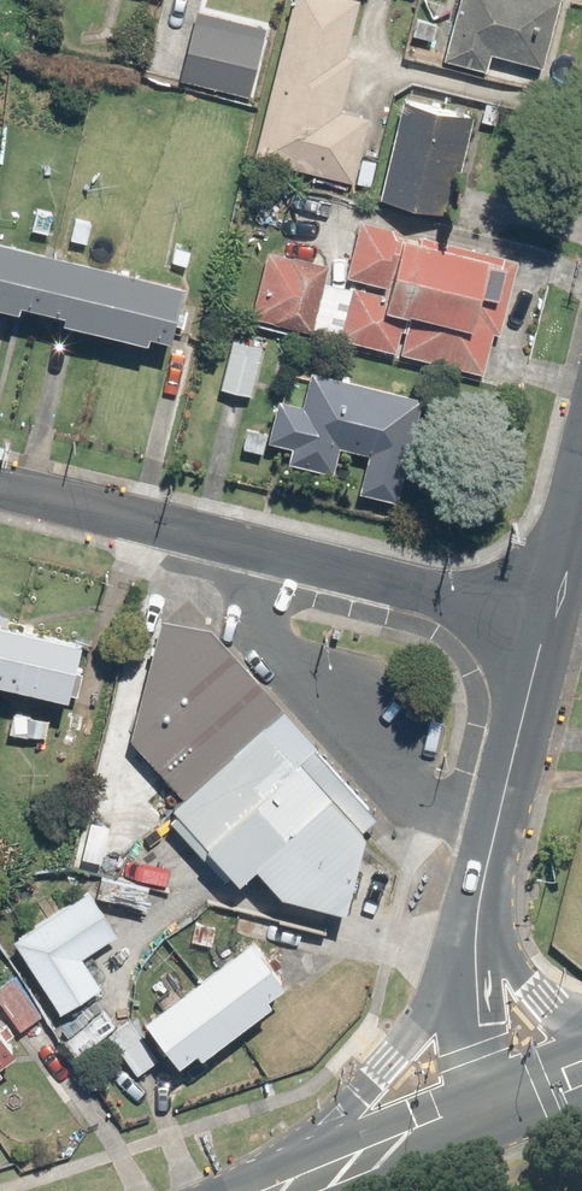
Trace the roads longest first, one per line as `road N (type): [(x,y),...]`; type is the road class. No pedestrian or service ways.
road 1 (residential): [(0,478),(535,615)]
road 2 (residential): [(535,615),(476,901),(477,955)]
road 3 (secondary): [(279,1184),(477,955)]
road 4 (secondary): [(480,1107),(279,1184)]
road 5 (residential): [(581,441),(535,615)]
road 6 (residential): [(477,955),(480,1107)]
road 7 (secondary): [(477,955),(581,1028)]

